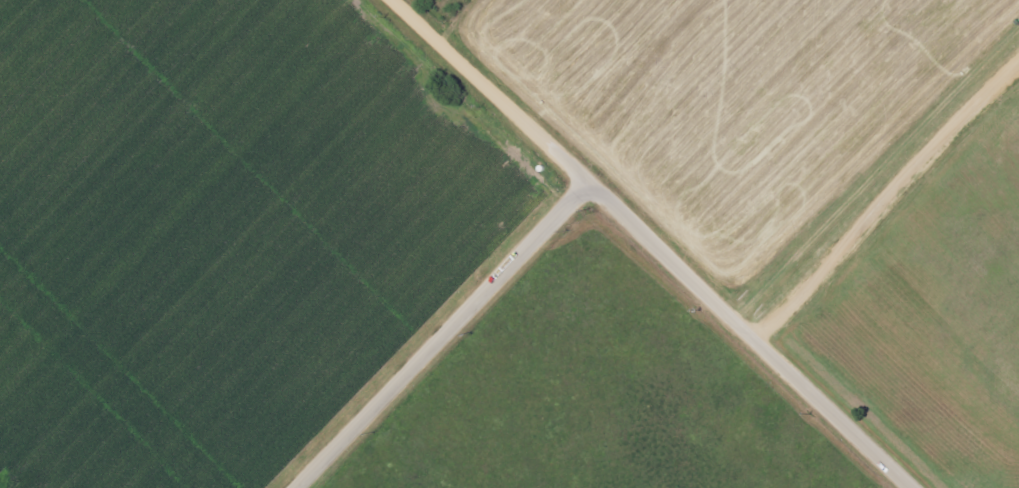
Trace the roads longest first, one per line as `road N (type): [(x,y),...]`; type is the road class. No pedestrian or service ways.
road 1 (residential): [(912,487),(395,0)]
road 2 (residential): [(301,487),(592,185)]
road 3 (residential): [(755,340),(1018,60)]

